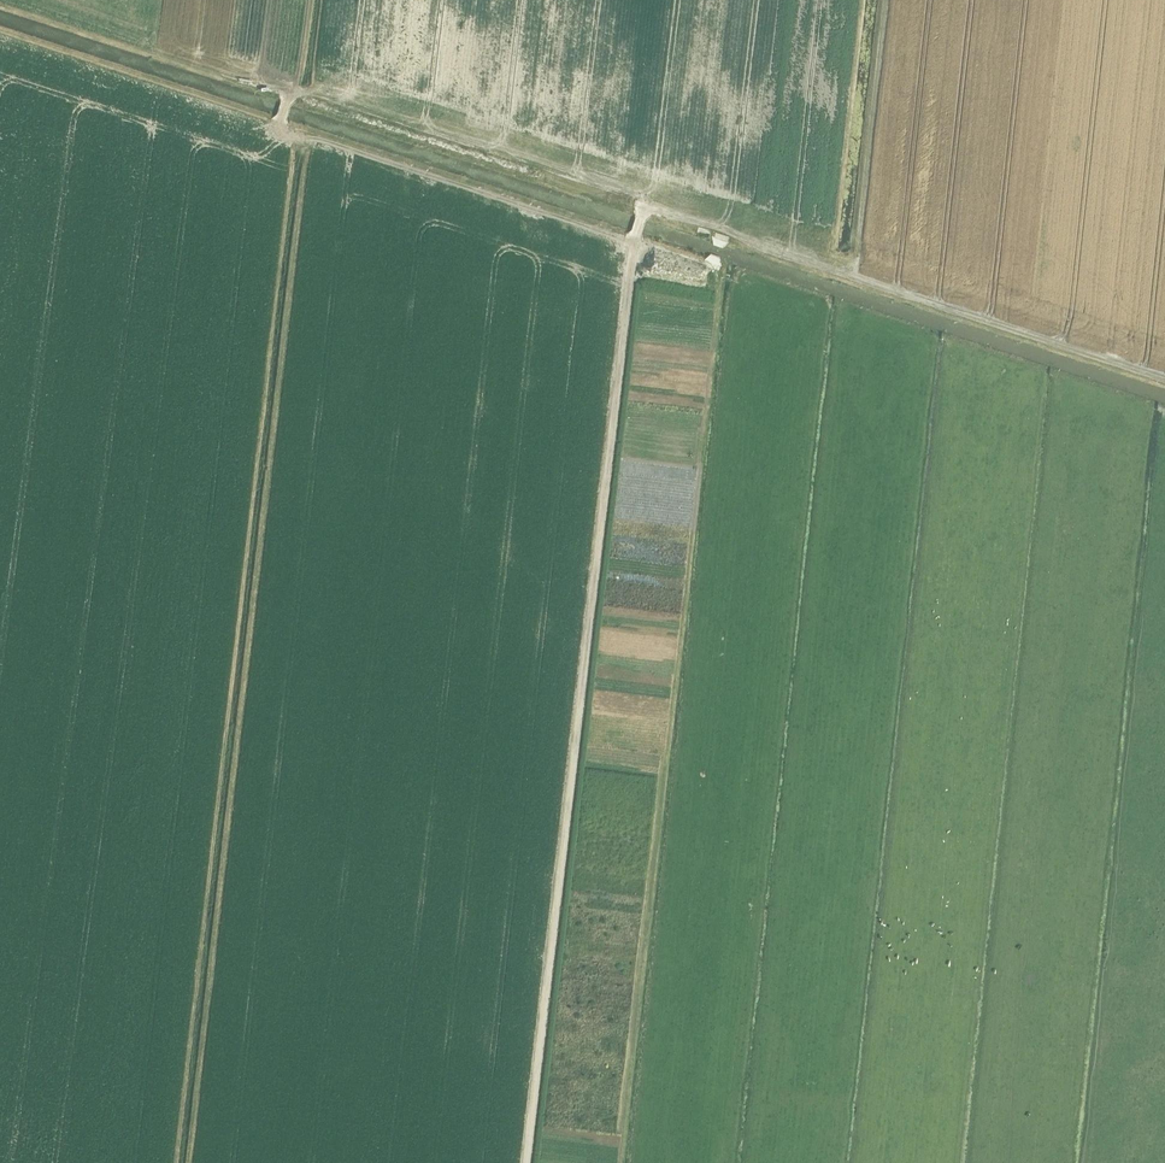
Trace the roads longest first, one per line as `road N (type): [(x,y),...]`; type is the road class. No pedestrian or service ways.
road 1 (track): [(526,1162),(635,241)]

